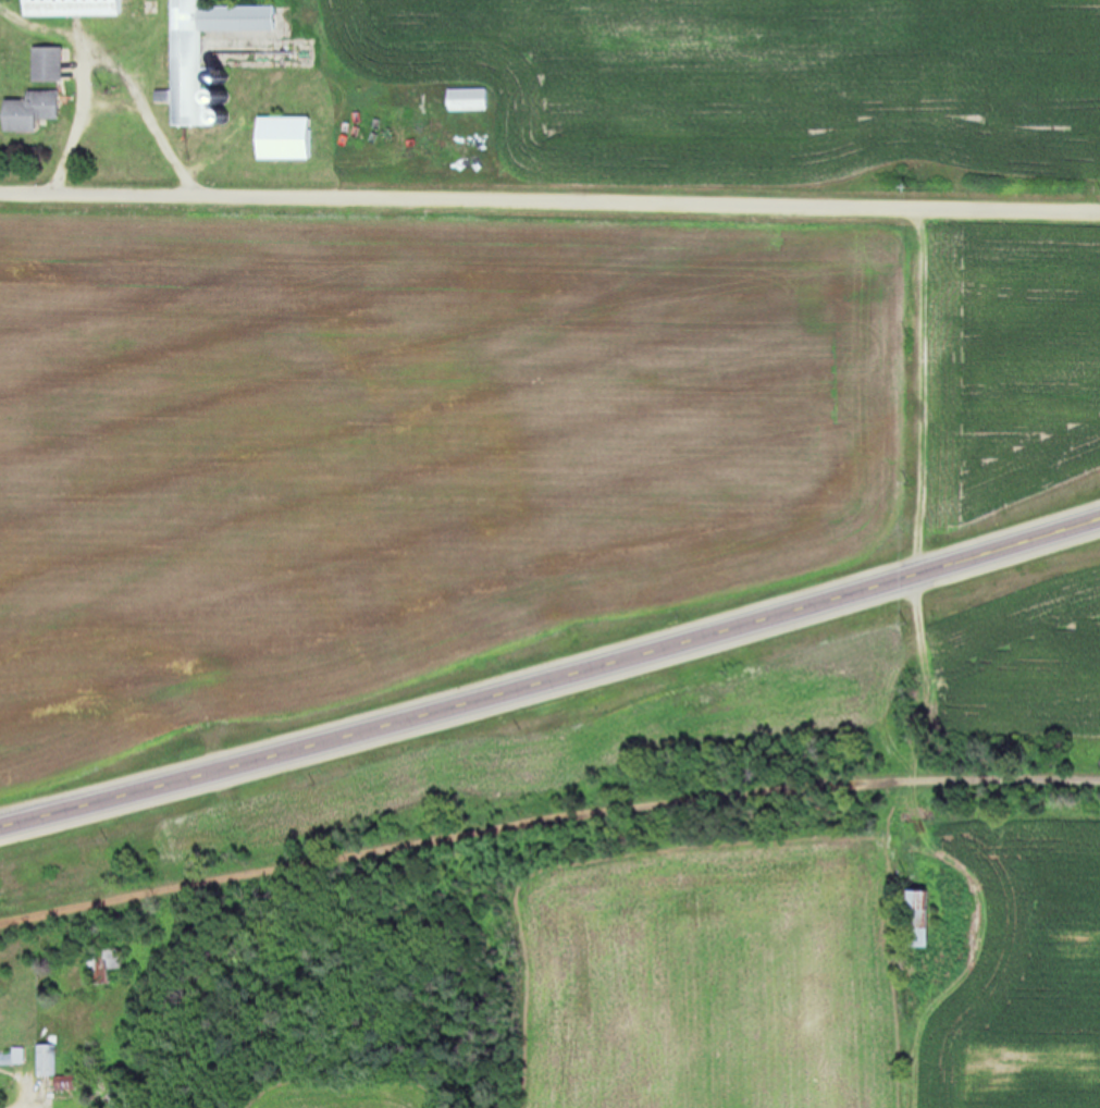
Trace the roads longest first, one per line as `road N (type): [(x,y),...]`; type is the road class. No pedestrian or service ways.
road 1 (primary): [(0,821),(1099,511)]
road 2 (track): [(0,925),(663,803),(839,785),(1099,780)]
road 3 (residential): [(1099,209),(0,189)]

